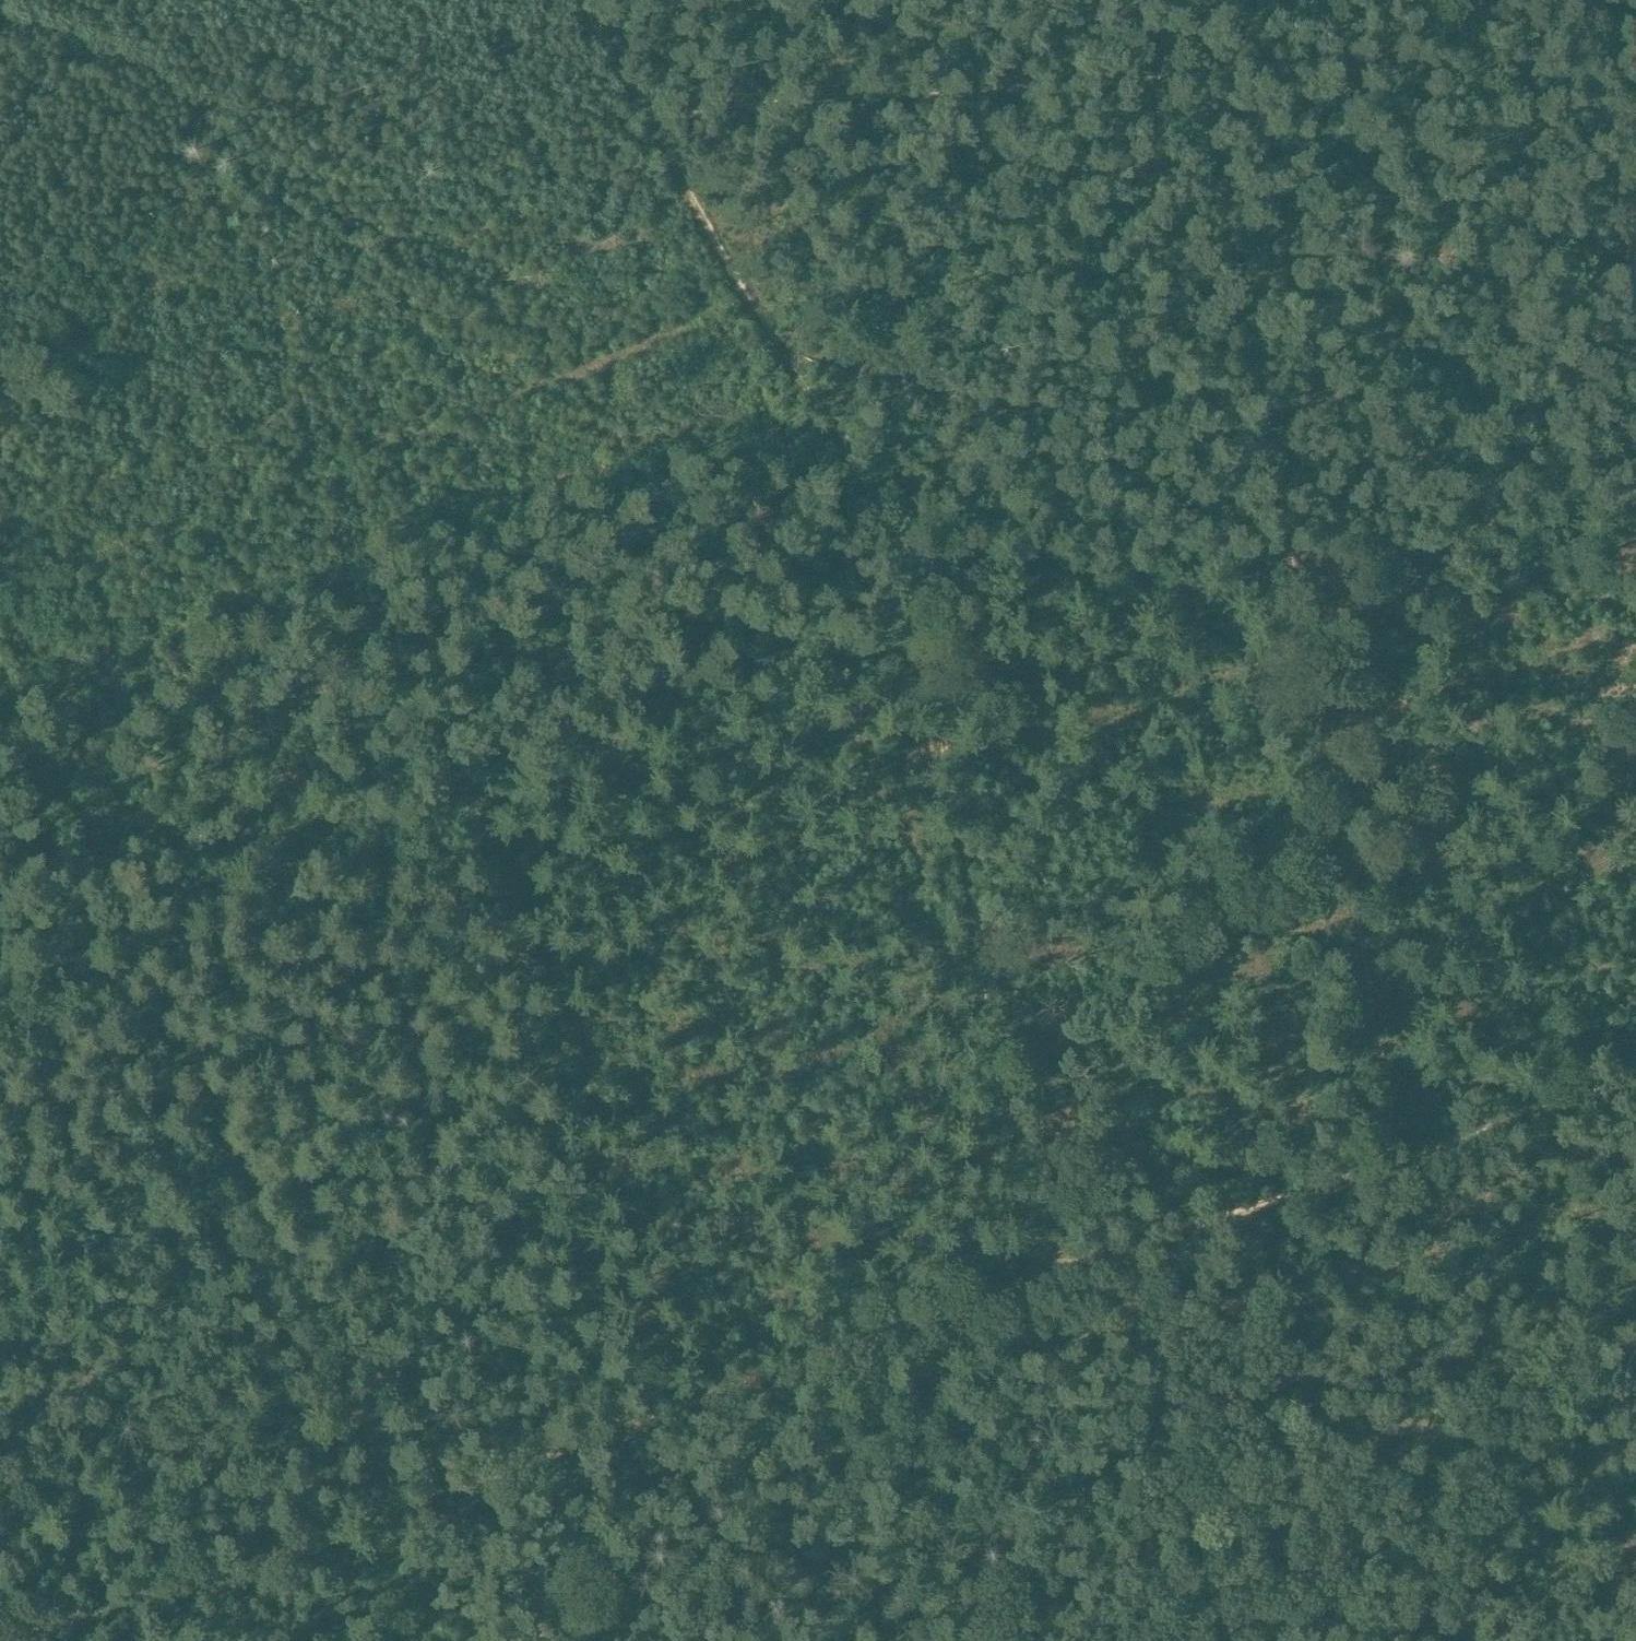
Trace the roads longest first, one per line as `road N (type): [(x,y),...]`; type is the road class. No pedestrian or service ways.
road 1 (track): [(590,0),(646,97),(1191,70),(1380,1044),(1372,1148),(1355,1168),(1213,1210),(1163,1234),(1136,1271),(1139,1312),(1229,1640)]
road 2 (track): [(646,97),(925,634),(1053,1231),(1136,1271)]
road 3 (track): [(90,1640),(1136,1271)]

